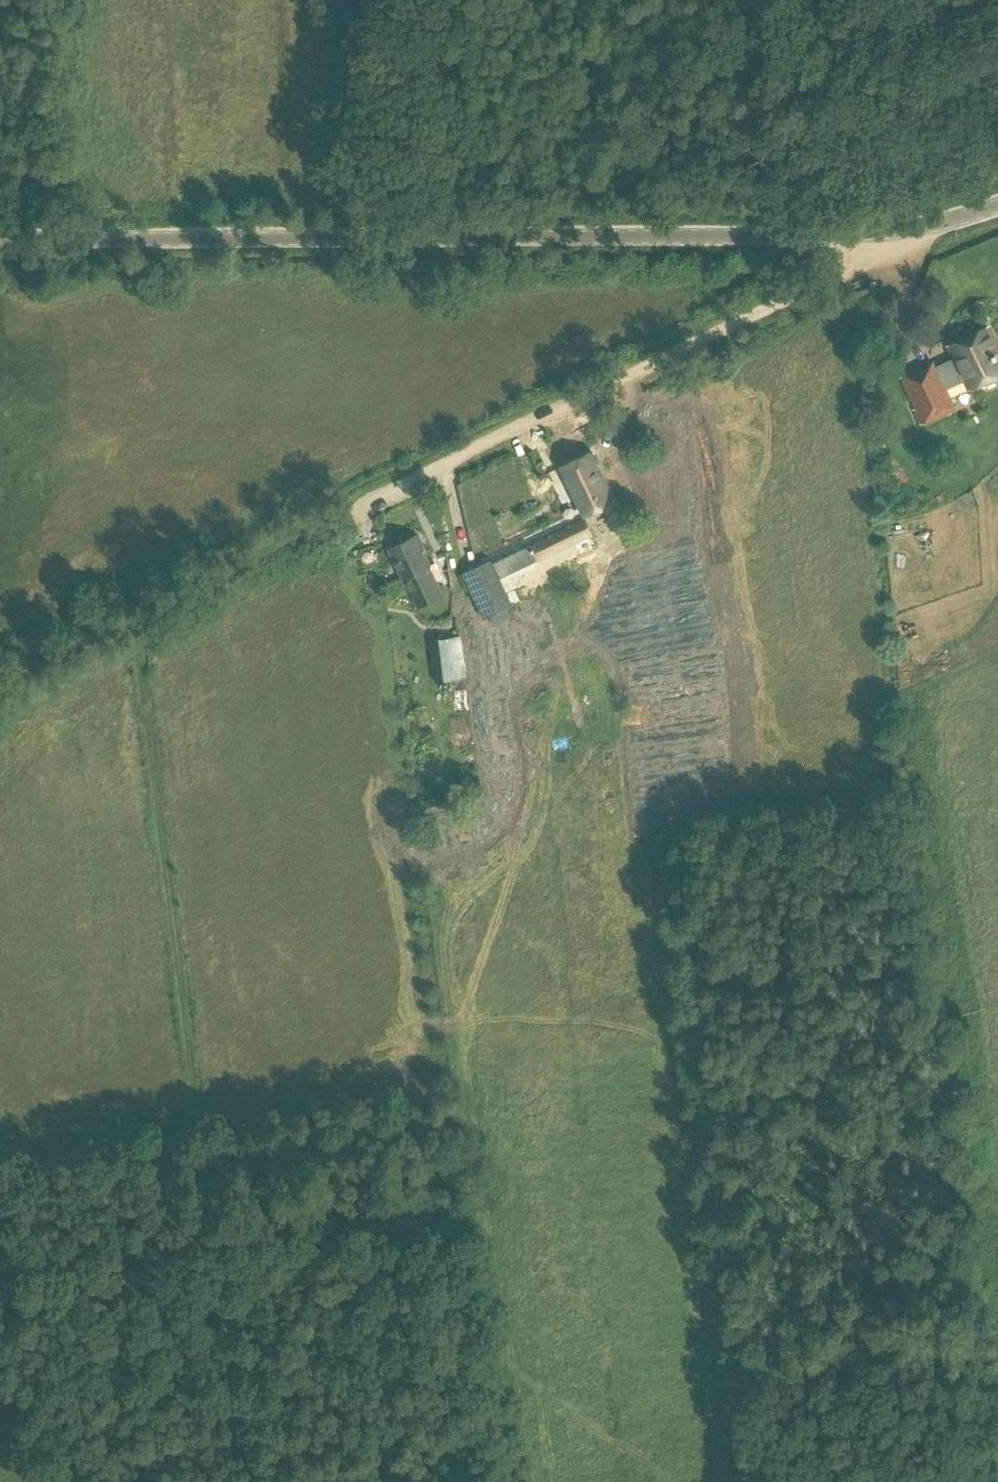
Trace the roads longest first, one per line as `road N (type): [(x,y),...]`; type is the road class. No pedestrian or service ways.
road 1 (tertiary): [(997,206),(900,234),(0,241)]
road 2 (track): [(134,614),(328,525),(900,234)]

